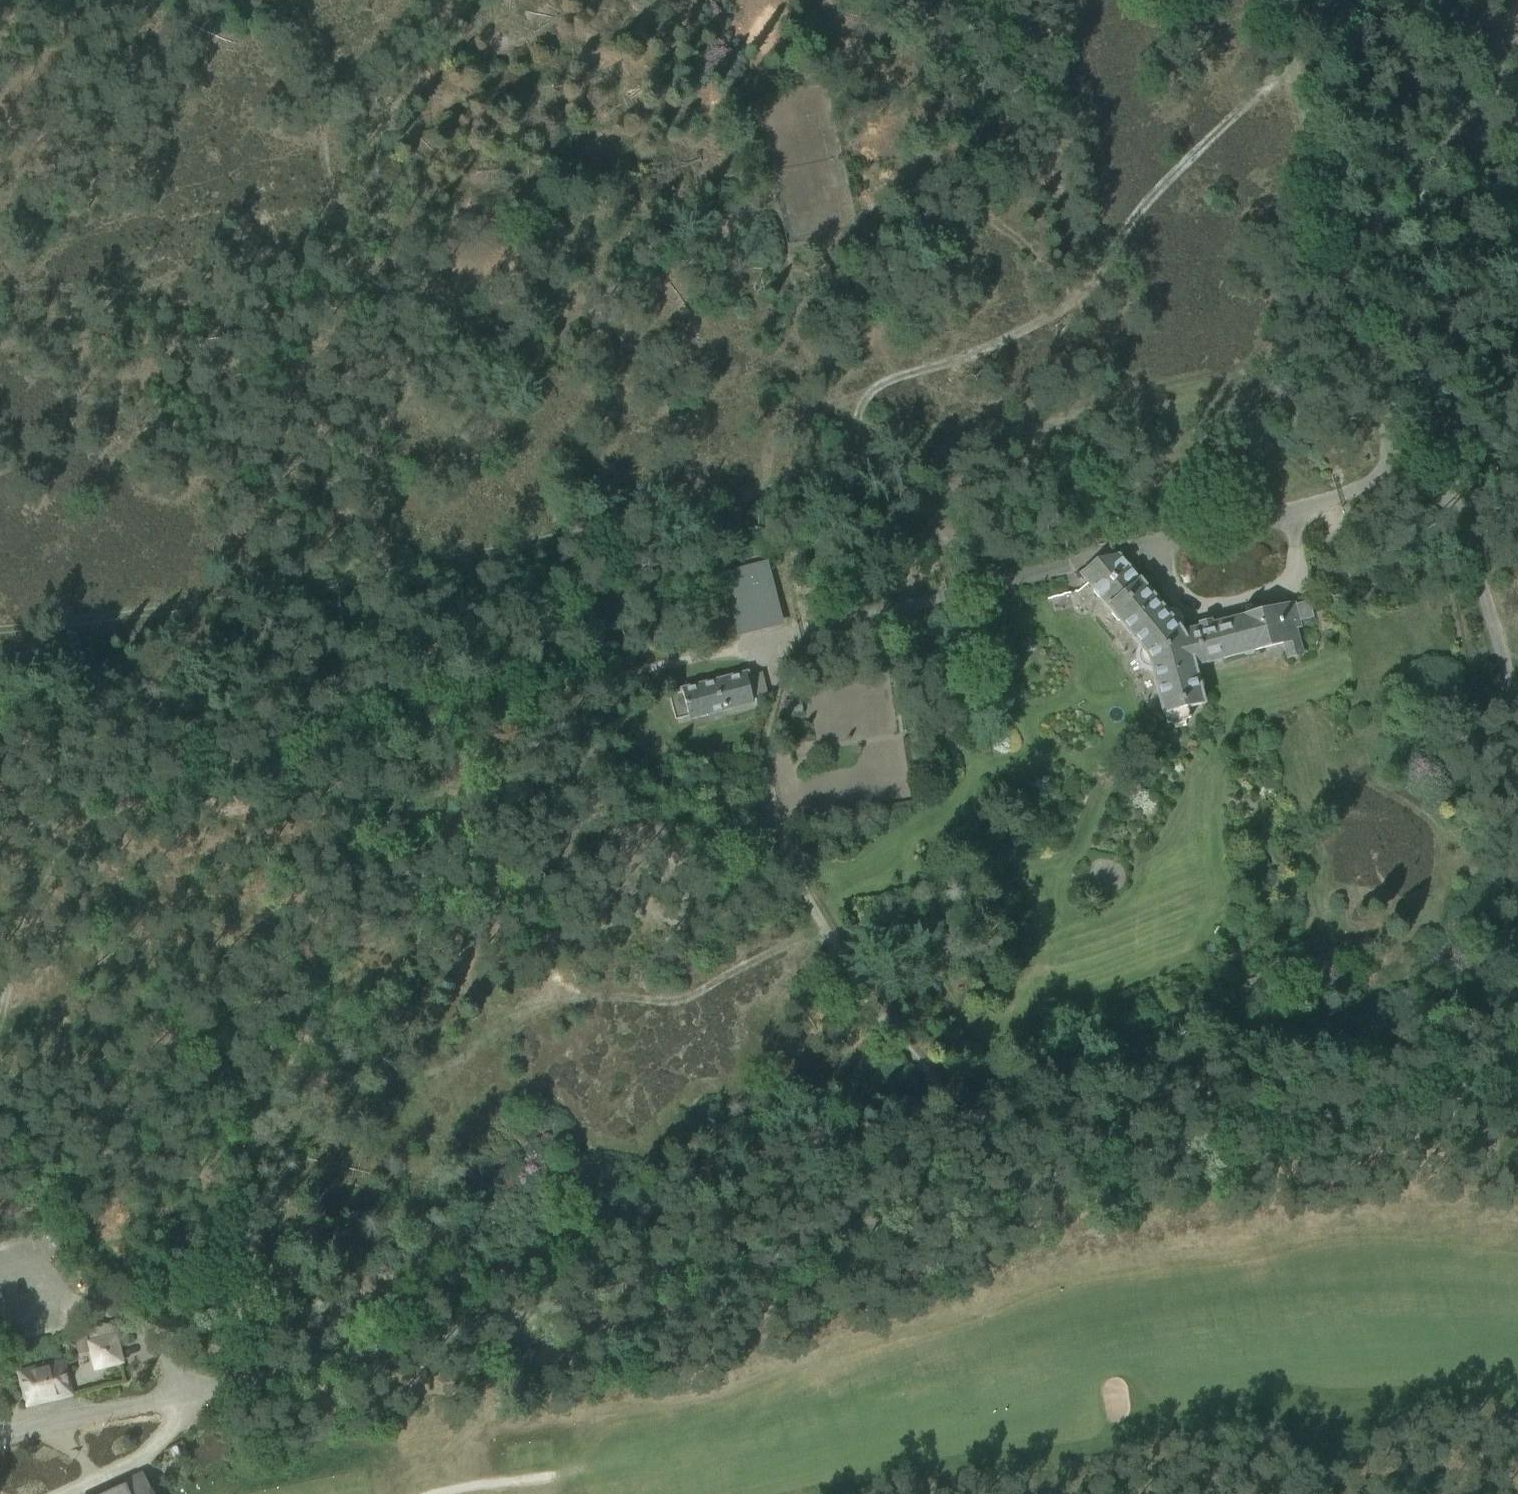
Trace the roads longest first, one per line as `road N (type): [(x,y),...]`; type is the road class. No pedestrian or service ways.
road 1 (track): [(0,632),(303,588),(622,524),(847,465),(867,395),(1070,302),(1156,191),(1291,67)]

